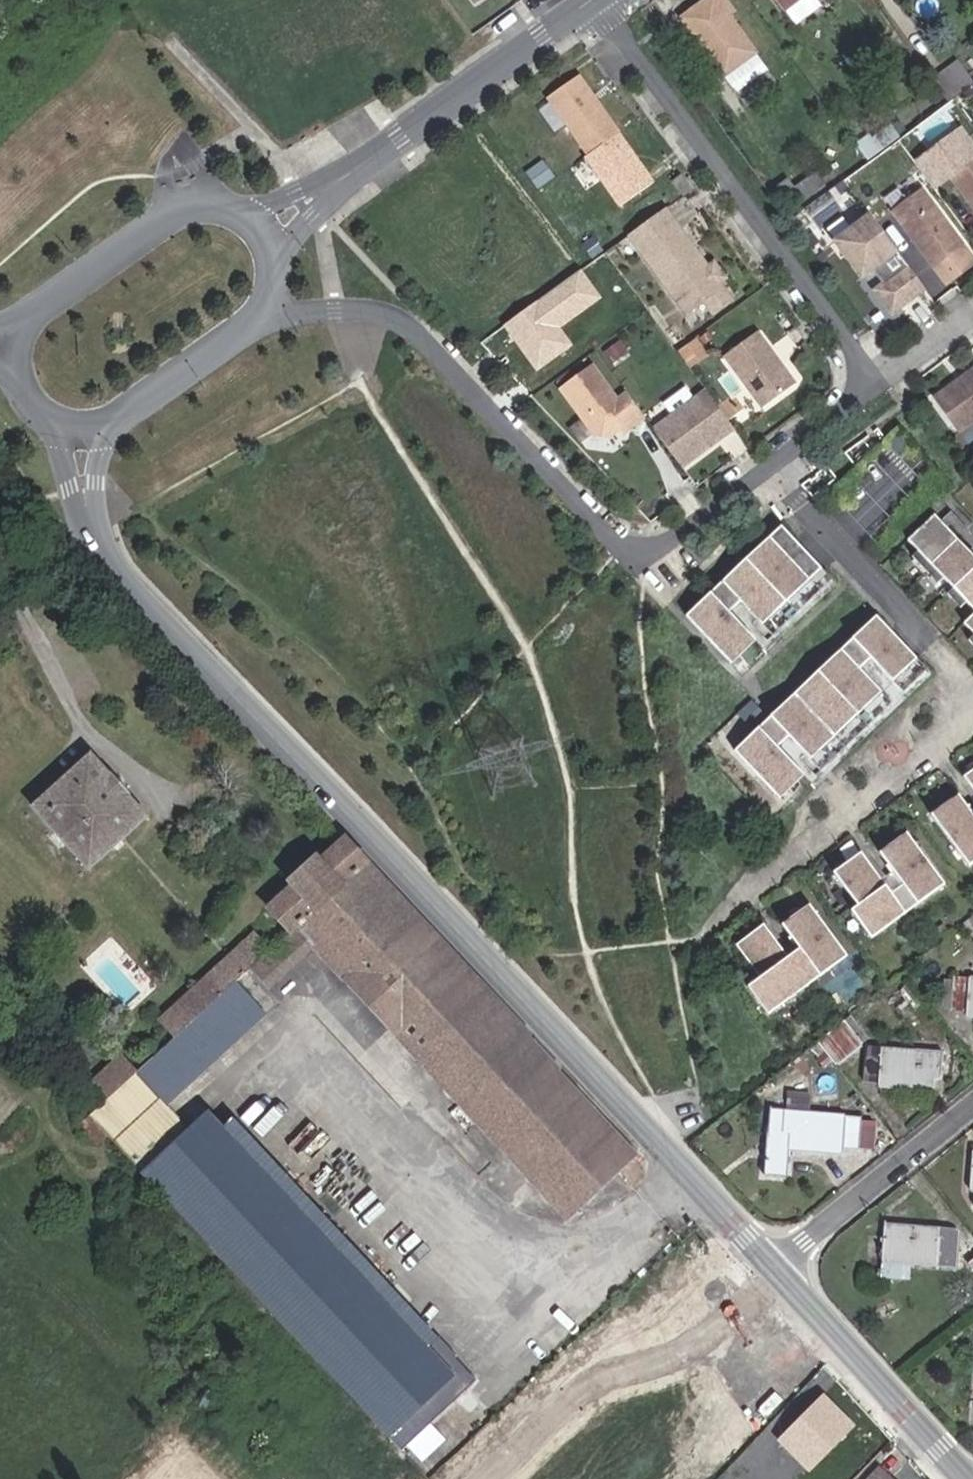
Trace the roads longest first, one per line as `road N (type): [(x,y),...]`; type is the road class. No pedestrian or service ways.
road 1 (tertiary): [(86,433),(89,515),(119,569),(771,1265)]
road 2 (residential): [(271,303),(289,311),(348,309),(410,328),(600,528),(655,549),(849,404),(855,374)]
road 3 (residential): [(855,374),(853,347),(596,0)]
road 4 (tertiary): [(266,229),(593,0)]
road 5 (tertiary): [(266,229),(230,206),(178,209),(33,314),(12,346)]
road 6 (tertiary): [(771,1265),(967,1478)]
road 7 (residential): [(972,1103),(771,1265)]
road 8 (tertiary): [(86,433),(119,420),(271,303)]
road 9 (residential): [(855,374),(892,368),(972,308)]
road 10 (tertiary): [(12,346),(15,381),(41,417),(86,433)]

